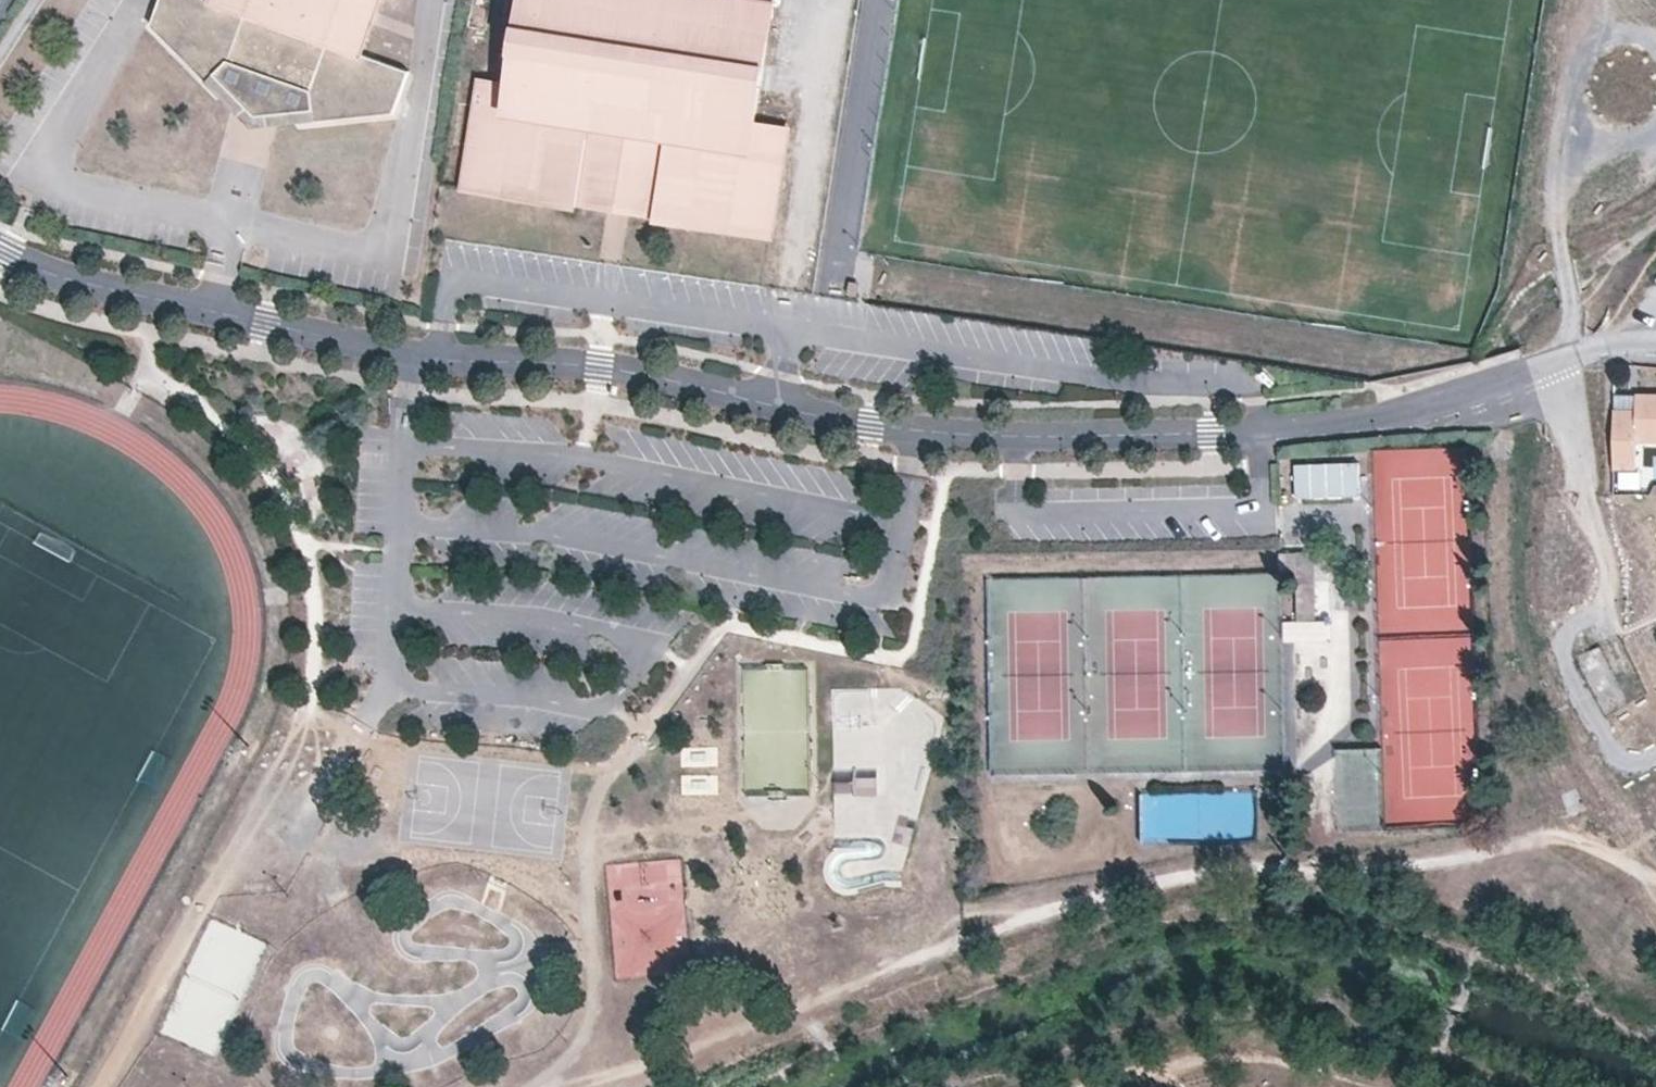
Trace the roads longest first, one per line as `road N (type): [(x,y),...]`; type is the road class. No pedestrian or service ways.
road 1 (residential): [(0,253),(217,312),(430,357),(598,366),(868,427),(1014,438),(1262,435),(1411,412),(1615,340),(1655,344)]

